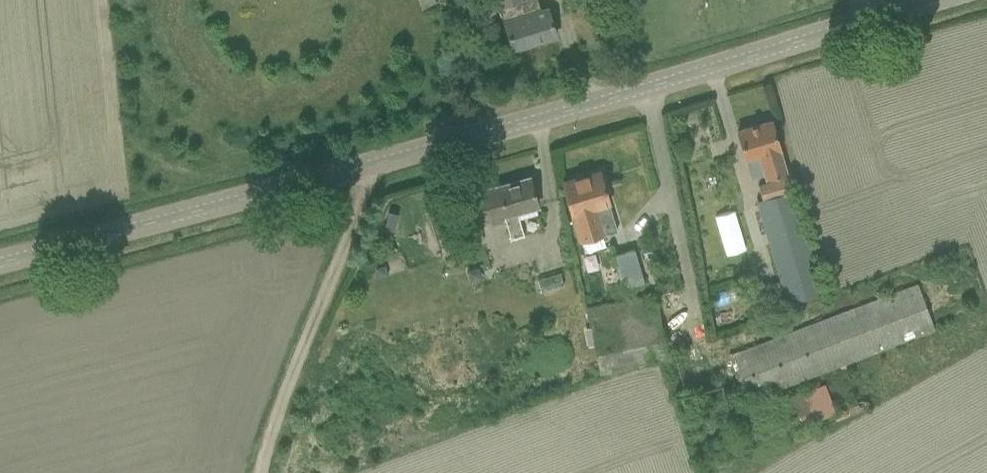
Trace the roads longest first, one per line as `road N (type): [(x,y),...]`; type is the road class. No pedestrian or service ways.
road 1 (tertiary): [(0,263),(612,98),(934,0)]
road 2 (track): [(262,472),(374,163)]

